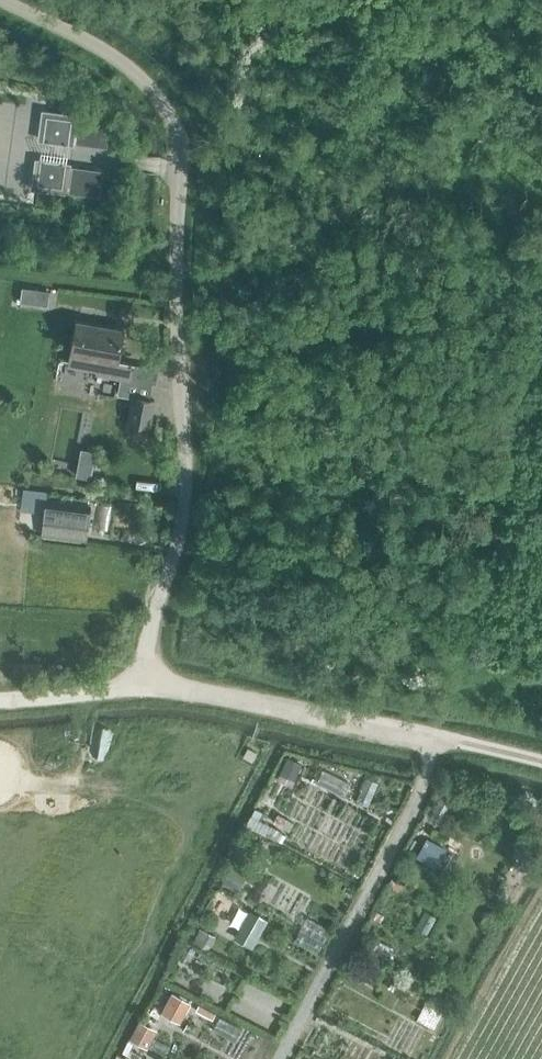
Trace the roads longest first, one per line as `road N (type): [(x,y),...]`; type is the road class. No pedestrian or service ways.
road 1 (unclassified): [(144,685),(183,503),(178,140),(161,102),(131,70),(74,32),(0,1)]
road 2 (track): [(428,734),(418,799),(279,1058)]
road 3 (unclassified): [(144,685),(459,740)]
road 4 (unclassified): [(0,695),(144,685)]

